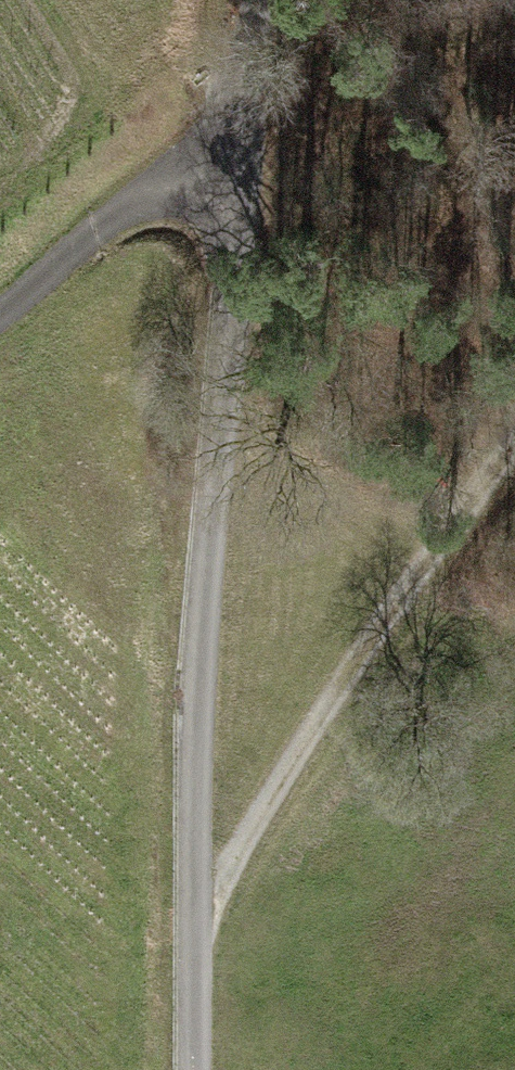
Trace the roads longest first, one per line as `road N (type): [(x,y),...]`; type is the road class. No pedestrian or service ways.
road 1 (track): [(261,0),(262,90),(220,365),(193,901),(197,1069)]
road 2 (track): [(193,901),(514,442)]
road 3 (track): [(0,322),(262,90)]

